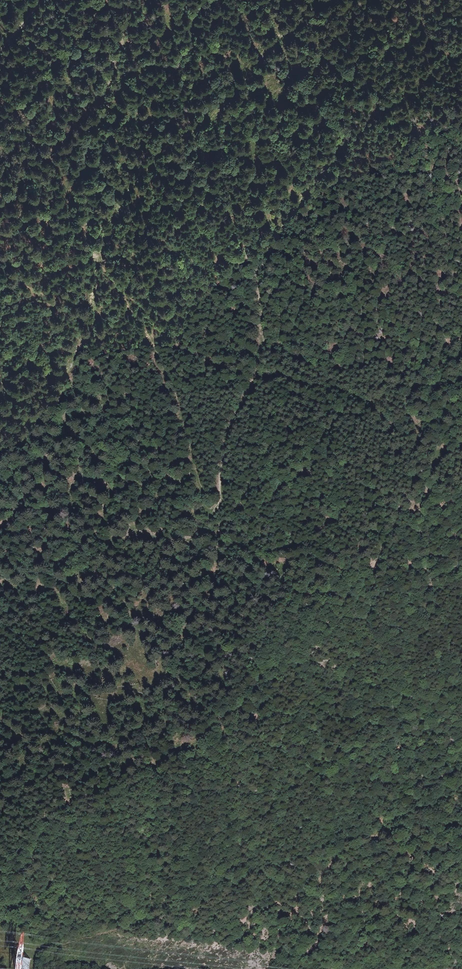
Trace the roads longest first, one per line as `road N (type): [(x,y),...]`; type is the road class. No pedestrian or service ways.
road 1 (track): [(0,936),(37,946),(81,941),(188,913),(226,886),(461,790)]

